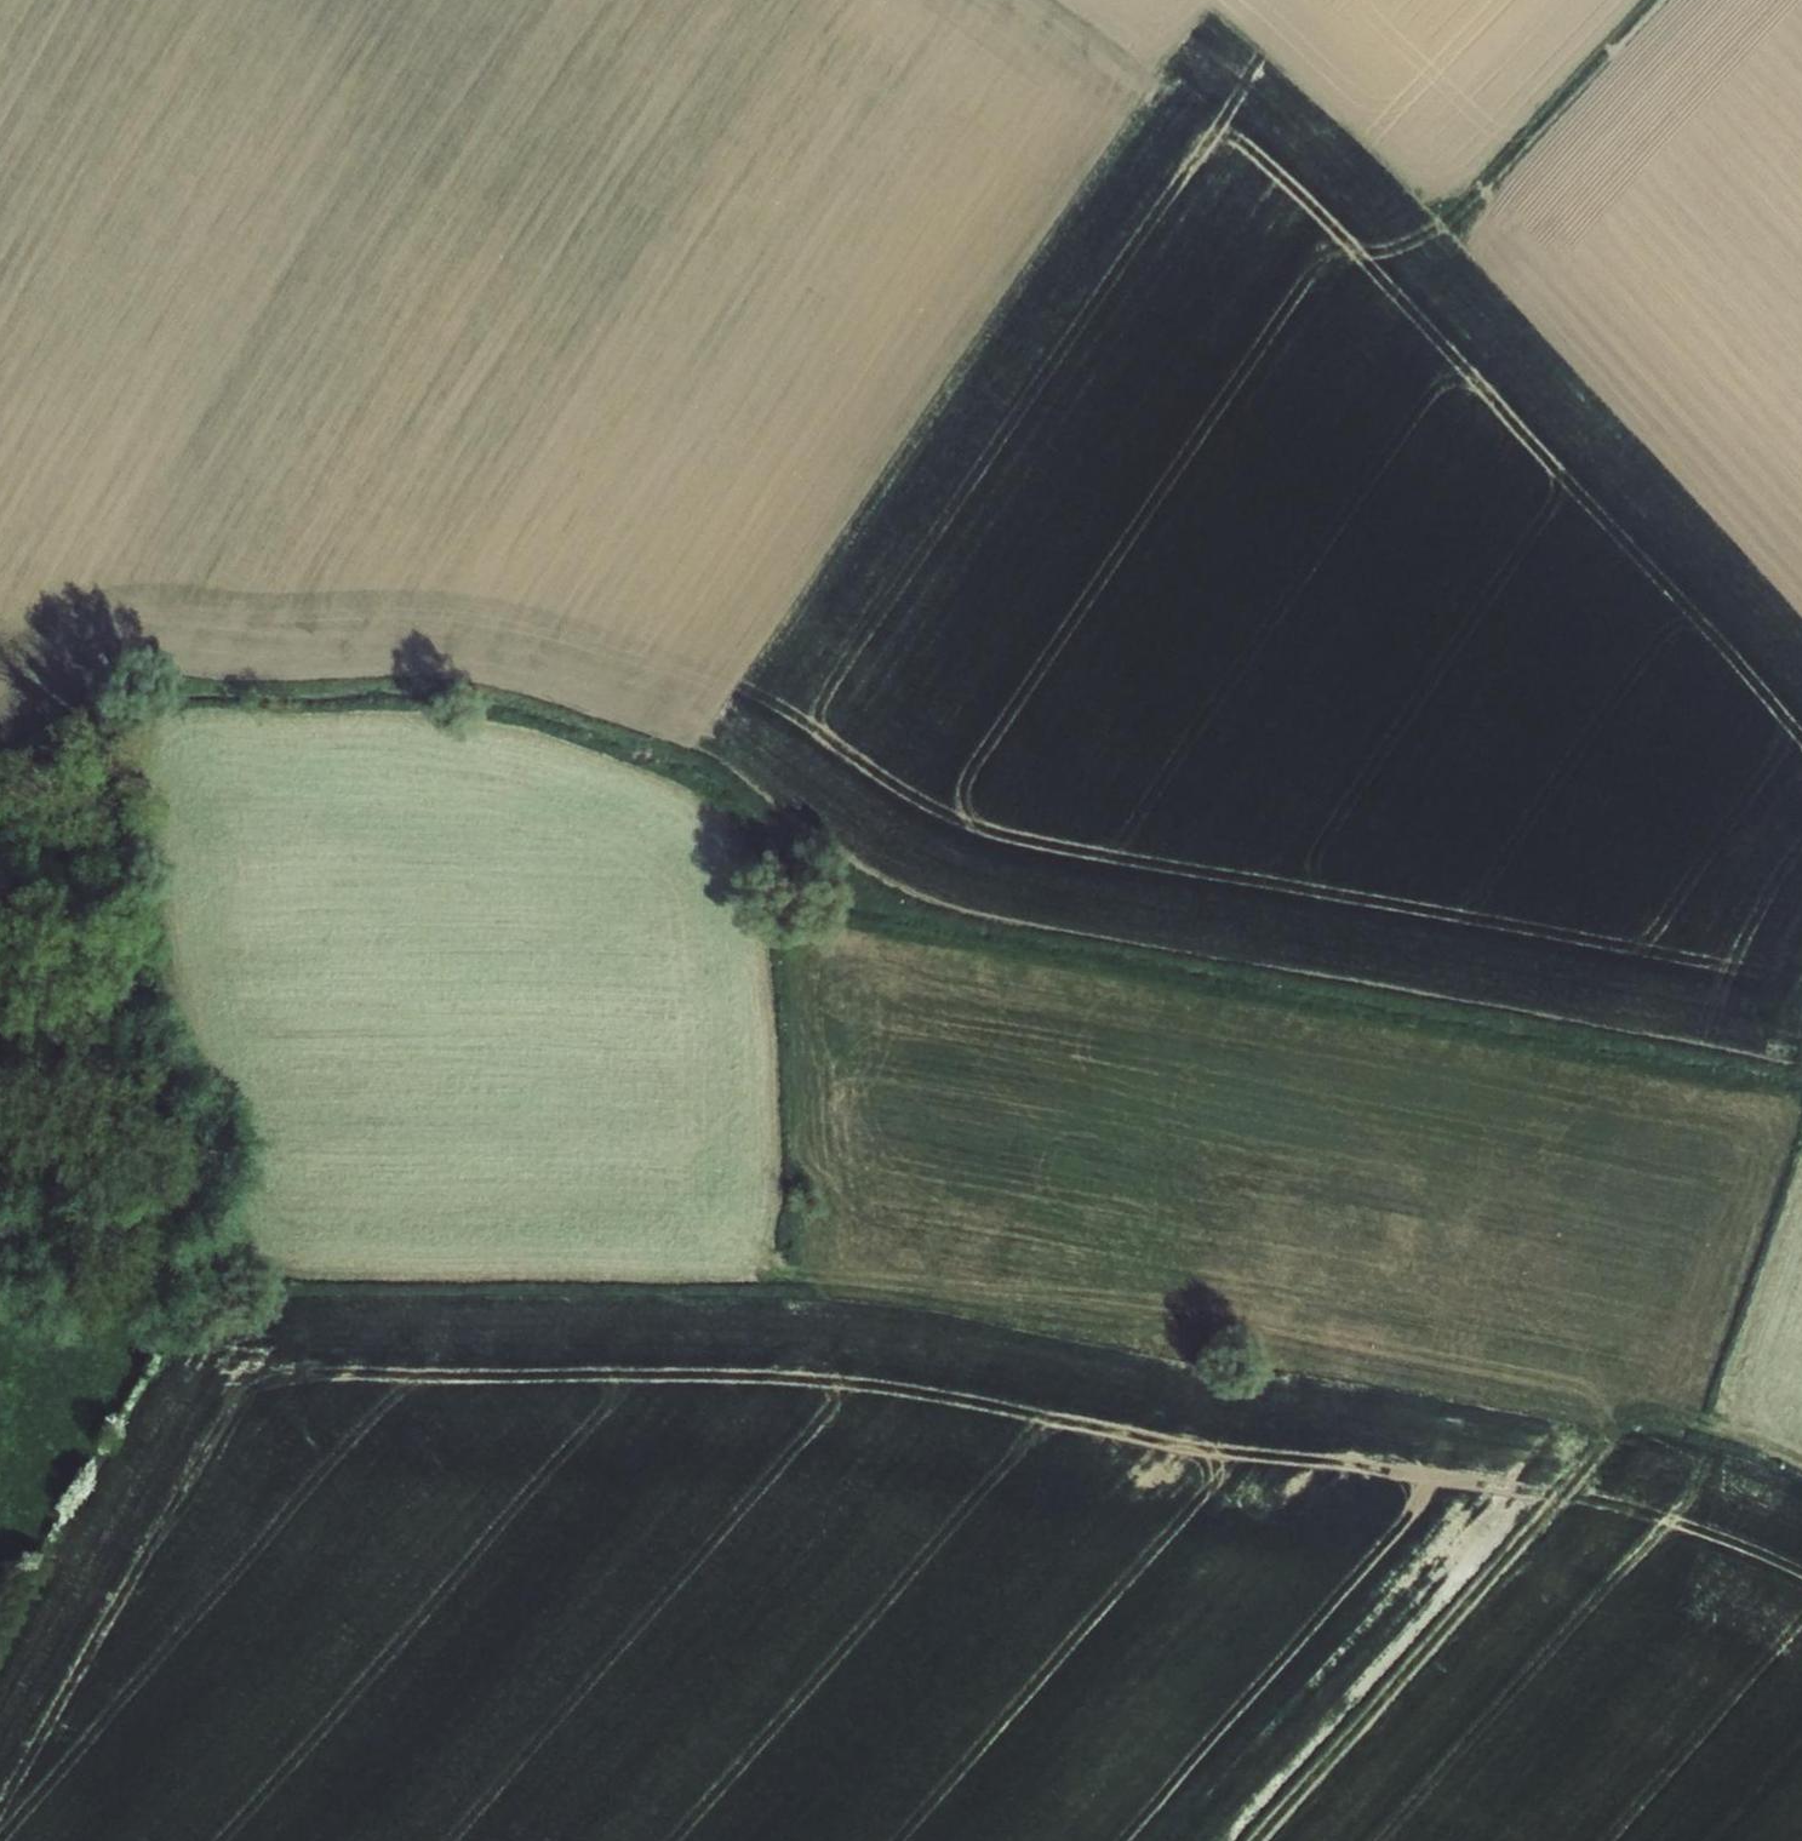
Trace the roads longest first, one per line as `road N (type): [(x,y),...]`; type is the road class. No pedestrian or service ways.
road 1 (track): [(1272,1840),(1626,1443)]
road 2 (track): [(1458,220),(1664,0)]

